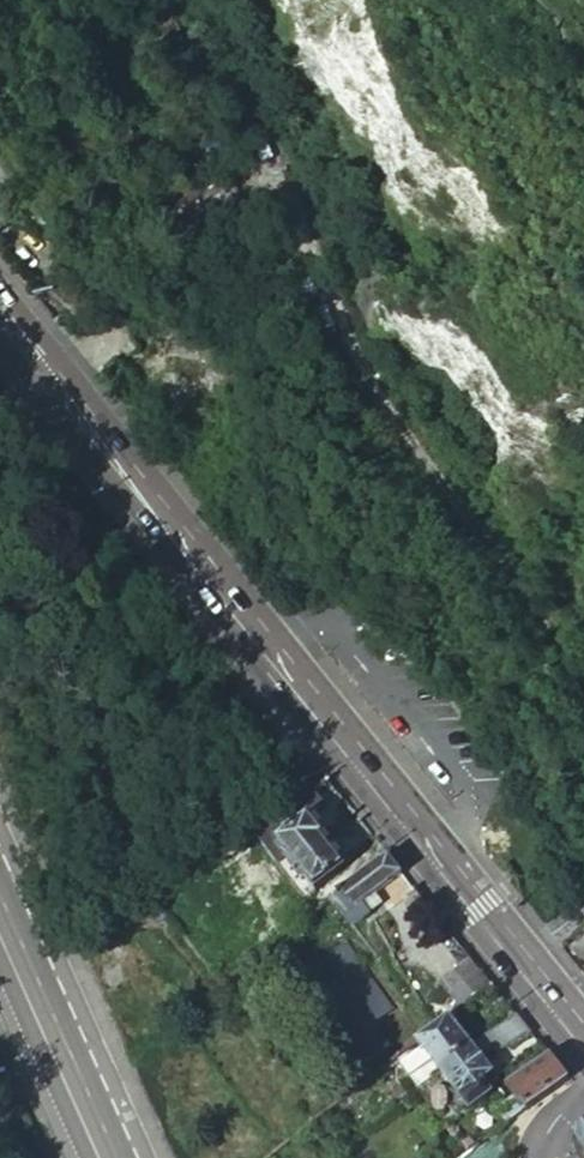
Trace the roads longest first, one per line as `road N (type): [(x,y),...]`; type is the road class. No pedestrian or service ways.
road 1 (primary): [(583,1045),(296,667),(0,303)]
road 2 (primary): [(117,1157),(0,892)]

